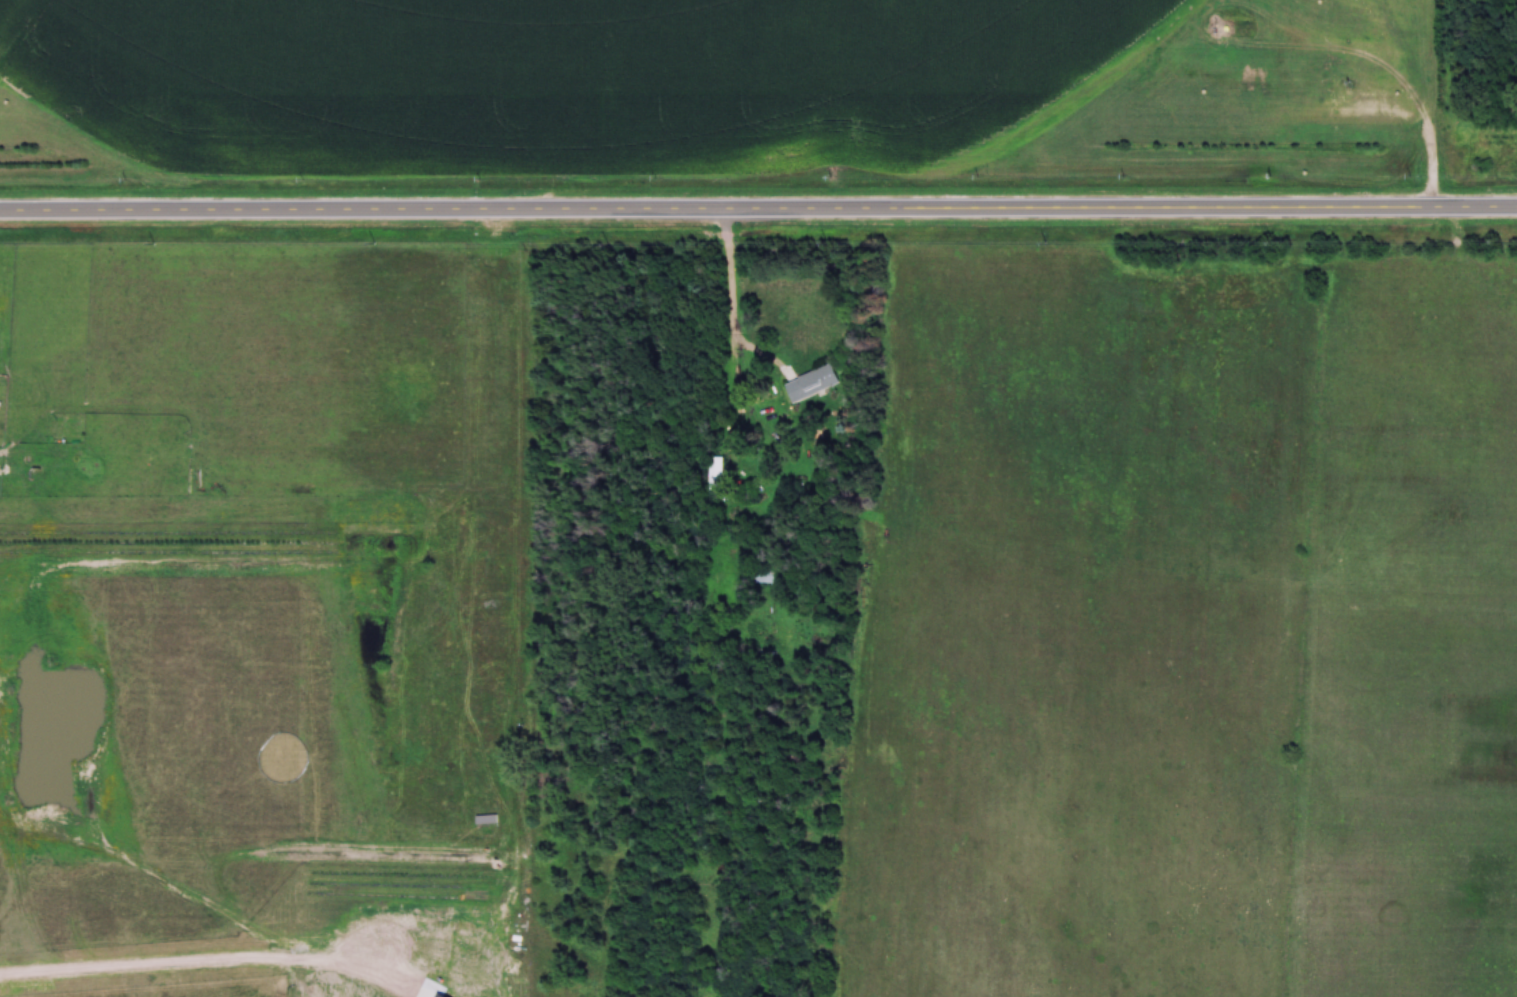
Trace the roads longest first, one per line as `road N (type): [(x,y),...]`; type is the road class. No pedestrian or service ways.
road 1 (tertiary): [(1516,207),(0,209)]

